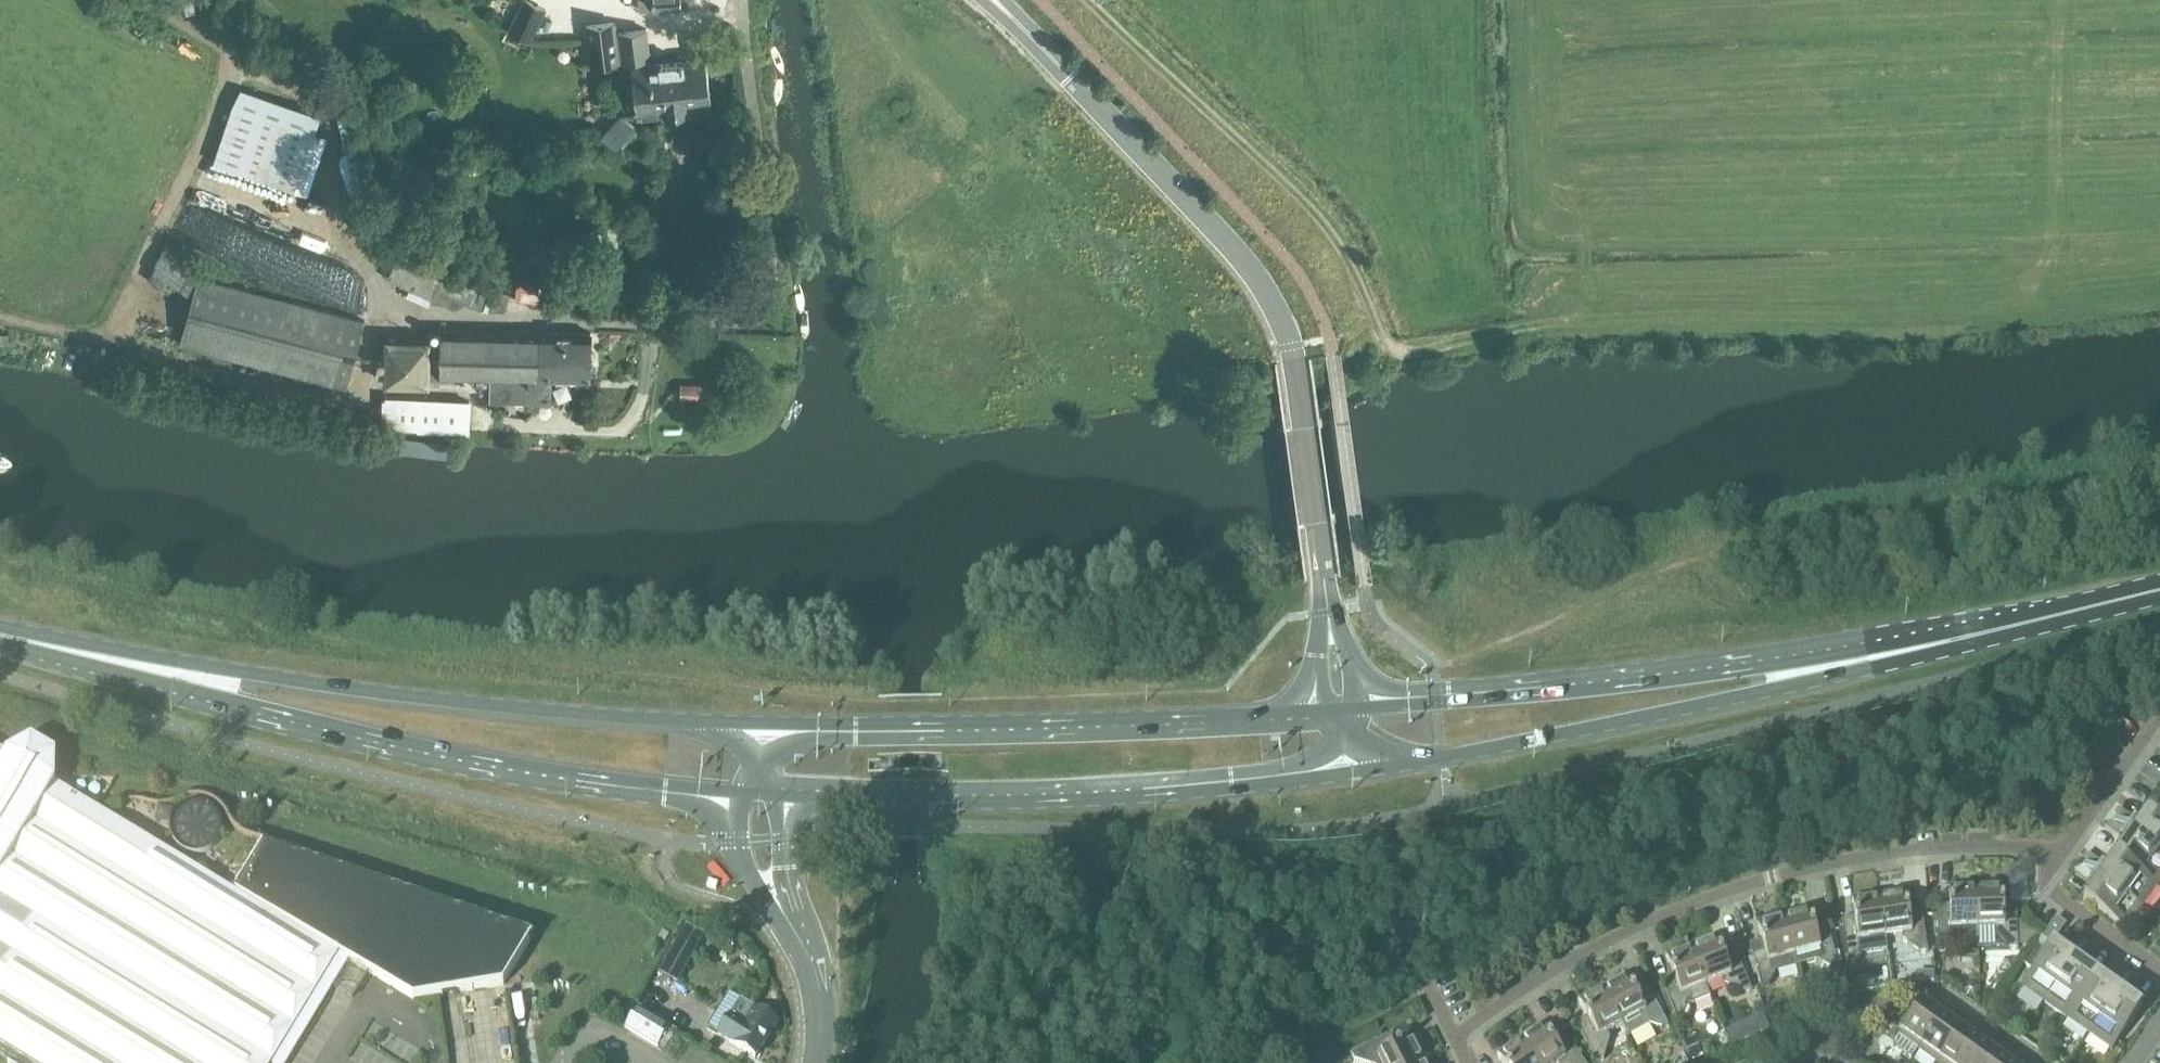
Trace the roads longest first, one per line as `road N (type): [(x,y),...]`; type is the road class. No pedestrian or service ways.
road 1 (track): [(1089,0),(1293,184),(1347,257),(1395,350),(1586,318),(1914,315),(2159,284)]
road 2 (secondary): [(1330,619),(1295,360),(1279,313),(1255,270),(1005,8)]
road 3 (residential): [(1468,1062),(1454,1036),(1588,947),(1678,908),(1861,856),(1959,846),(2059,852)]
road 4 (primary): [(765,723),(161,672)]
road 5 (primary): [(161,672),(243,706),(528,767),(741,791)]
road 6 (primary): [(786,795),(1067,800),(1347,774)]
road 7 (primary): [(1322,708),(765,723)]
road 8 (track): [(0,309),(117,337),(238,63),(133,0)]
road 9 (primary): [(1347,774),(1605,729),(1843,665)]
road 10 (primary): [(1843,665),(1738,668),(1540,695),(1354,707)]
road 11 (primary): [(1843,665),(2159,589)]
road 12 (residential): [(2159,973),(2048,889),(2059,852)]
road 13 (secondary): [(819,1062),(822,997),(779,903)]
road 14 (residential): [(2059,852),(2159,717)]
road 15 (primary): [(161,672),(0,634)]
road 16 (secondary): [(741,791),(740,858),(779,903)]

